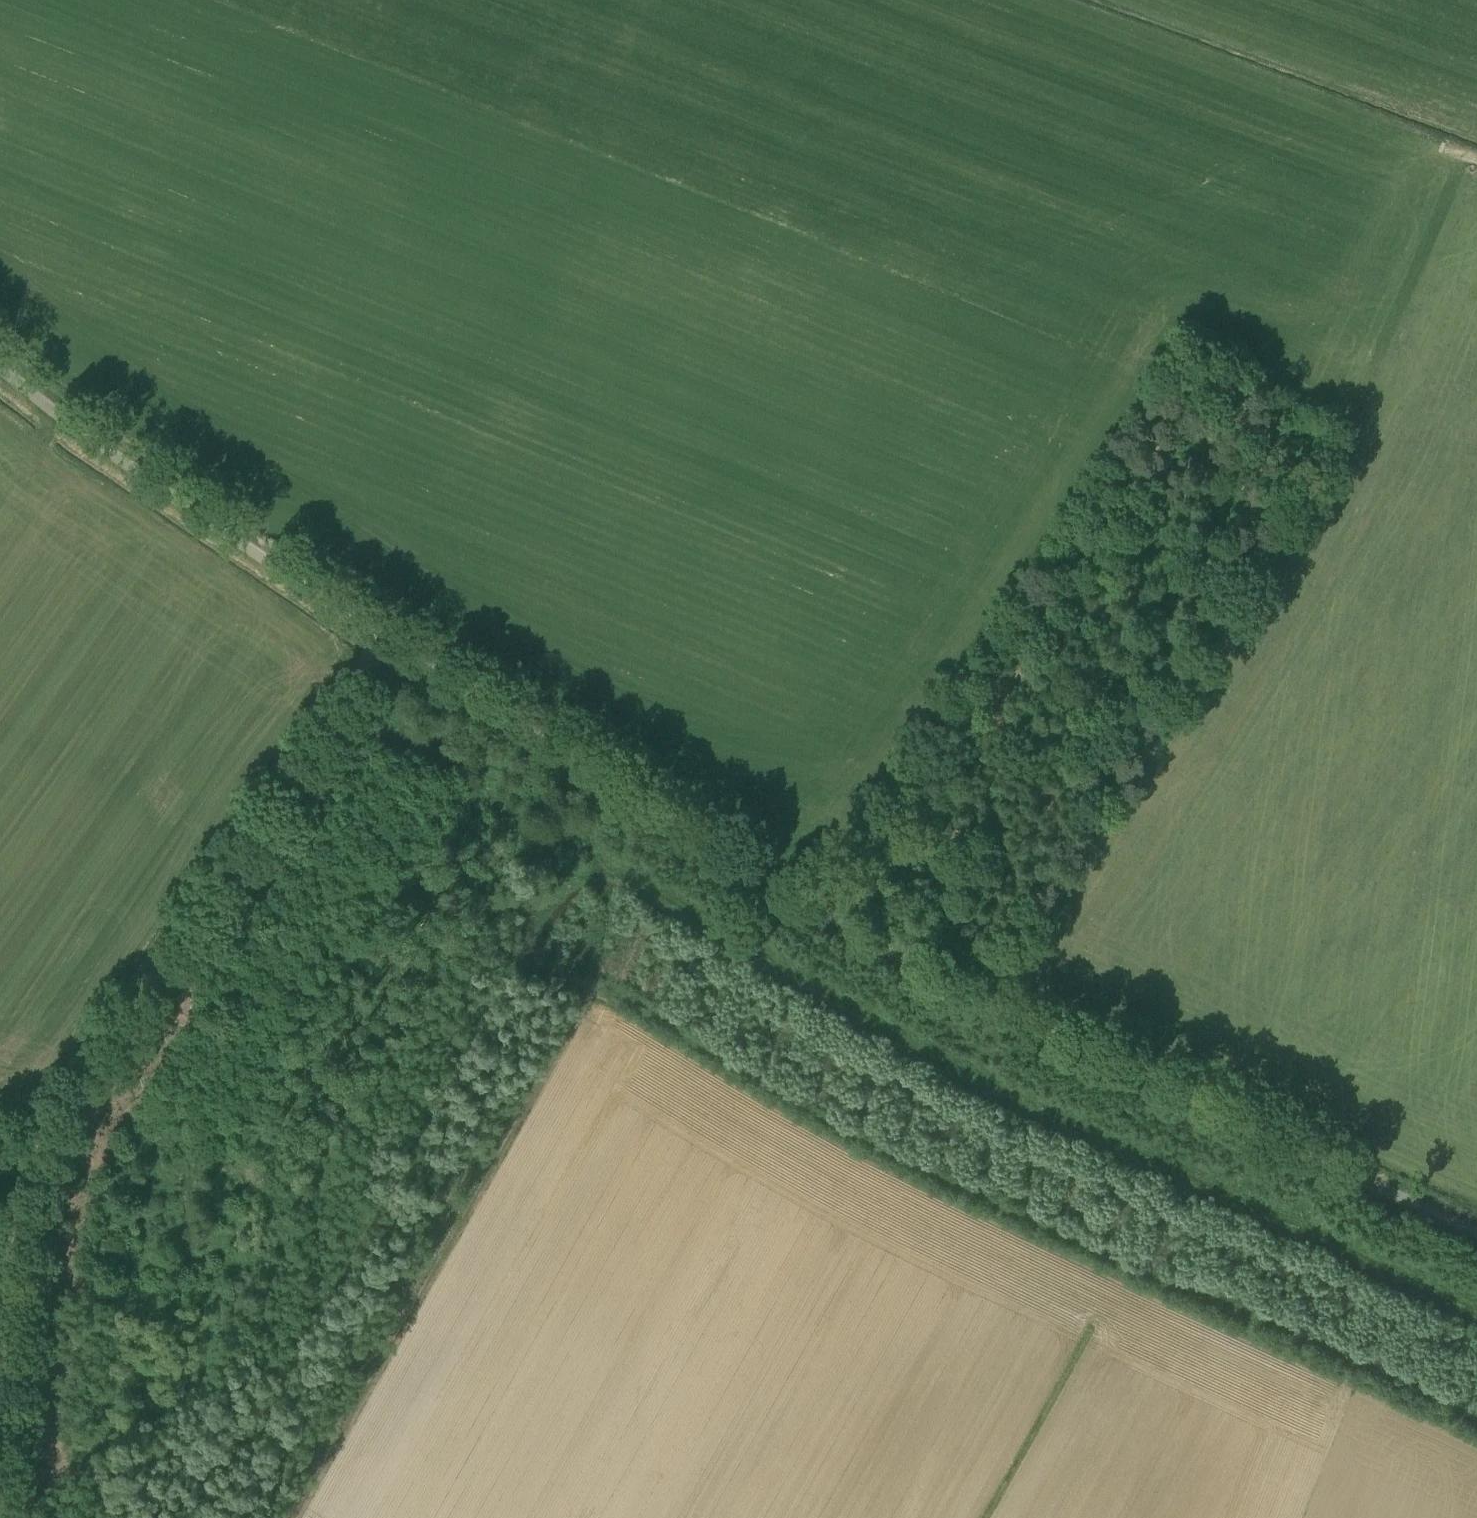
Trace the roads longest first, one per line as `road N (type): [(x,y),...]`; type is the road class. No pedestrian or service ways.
road 1 (unclassified): [(1476,1227),(937,975),(357,637),(0,367)]
road 2 (track): [(368,644),(25,1168),(0,1459)]

